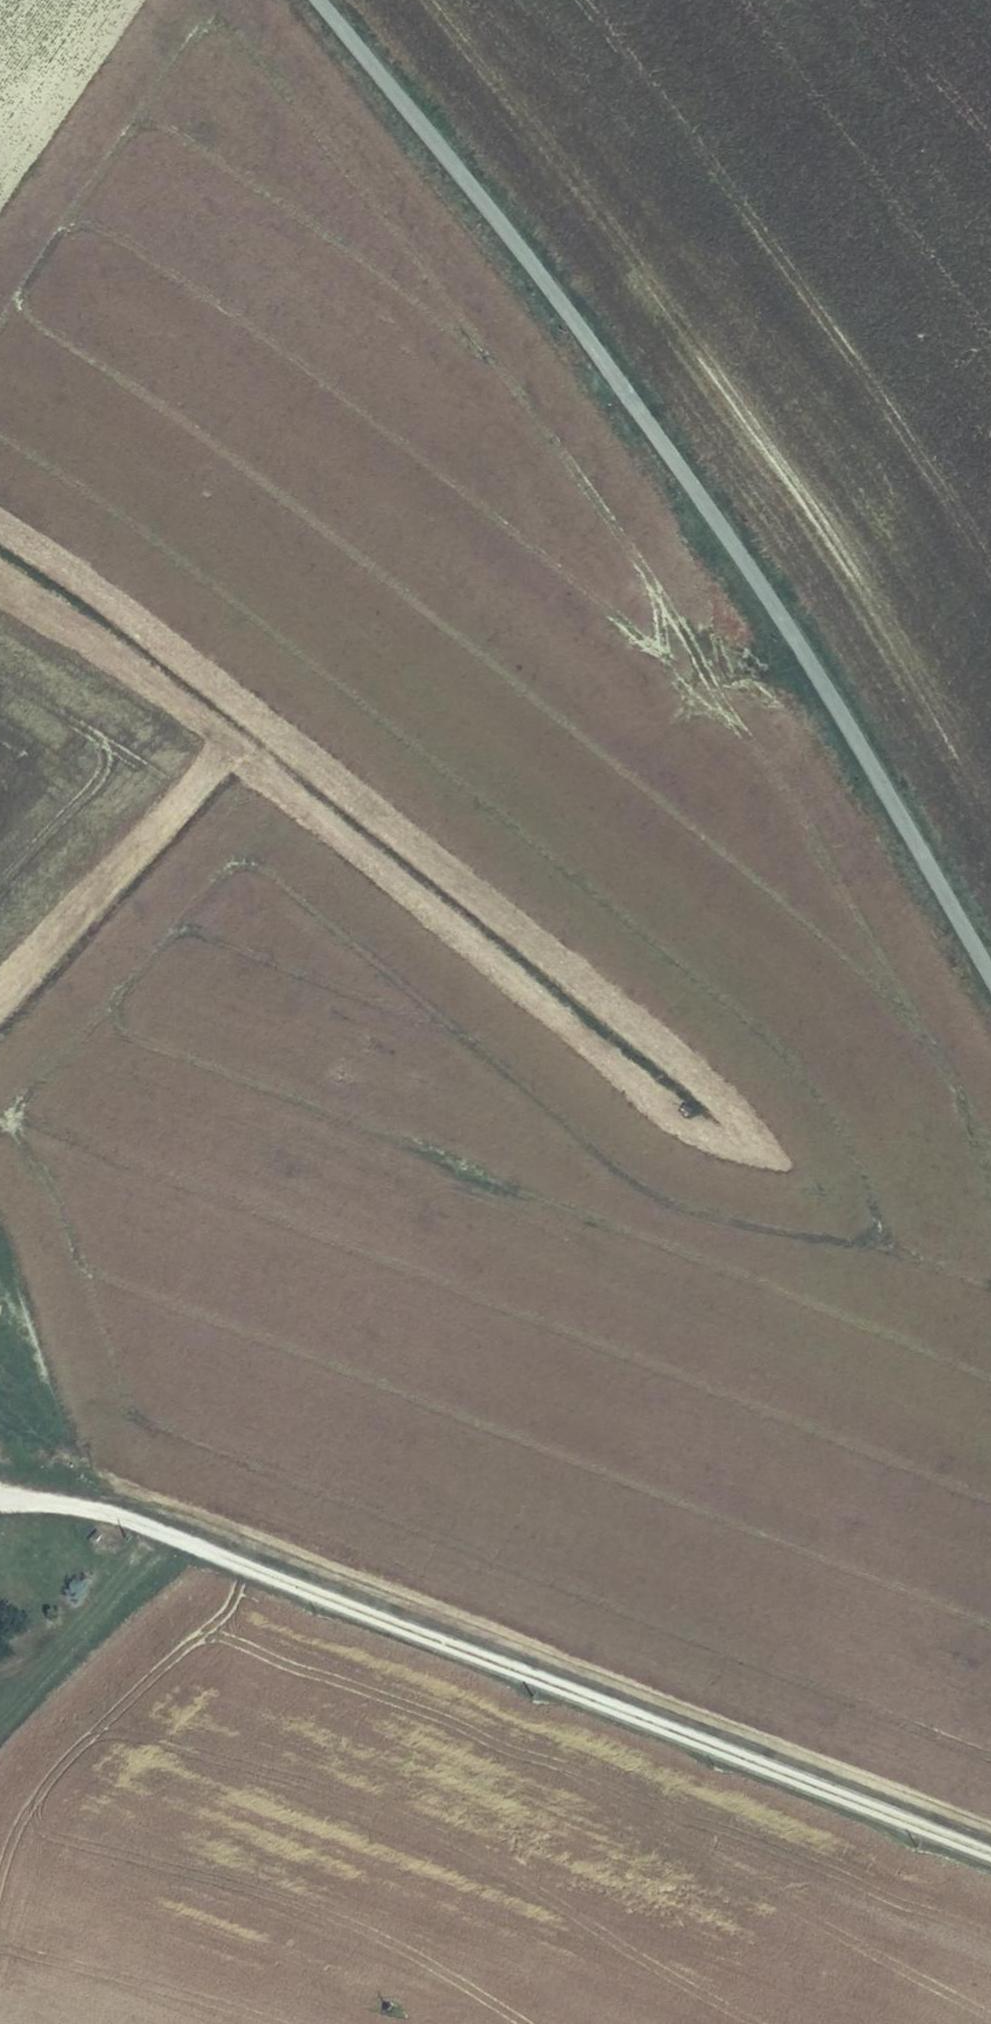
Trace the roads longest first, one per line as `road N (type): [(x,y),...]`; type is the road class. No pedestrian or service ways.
road 1 (unclassified): [(318,0),(502,226),(715,519),(990,978)]

